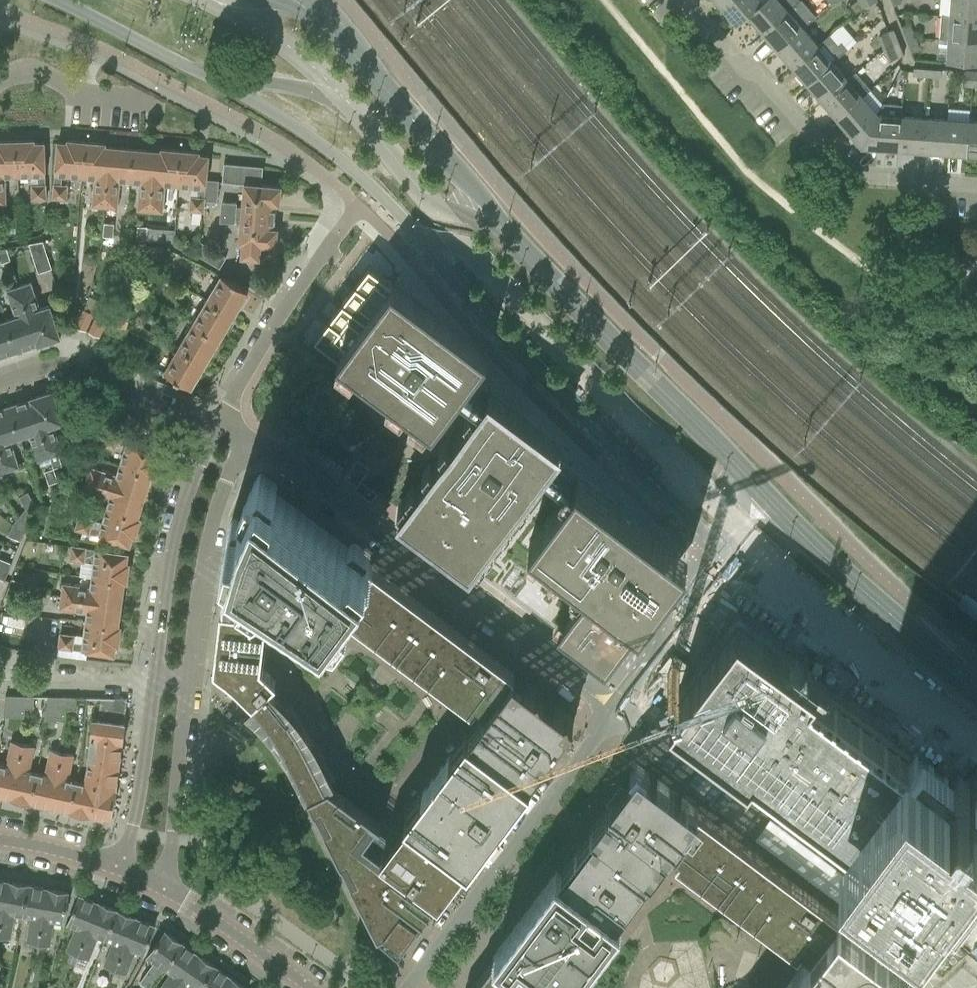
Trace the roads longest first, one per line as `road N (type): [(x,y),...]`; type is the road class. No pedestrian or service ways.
road 1 (residential): [(198,72),(273,113),(382,198),(499,331),(723,552)]
road 2 (secondary): [(976,694),(764,502),(521,246)]
road 3 (residential): [(614,712),(285,460),(226,436)]
road 4 (secondary): [(198,72),(346,100),(425,198),(521,246)]
road 5 (residential): [(614,712),(918,938)]
road 6 (residential): [(976,182),(846,169),(683,0)]
road 7 (residential): [(407,987),(614,712)]
road 8 (secondary): [(521,246),(304,0)]
road 9 (residential): [(226,436),(207,441),(173,538),(156,679)]
road 10 (residential): [(186,682),(207,543),(237,453),(226,436)]
road 11 (residential): [(0,382),(66,365),(226,436)]
road 12 (residential): [(335,234),(230,402),(226,436)]
road 13 (residential): [(166,888),(186,682)]
road 14 (residential): [(156,679),(122,867)]
road 15 (tertiary): [(308,987),(166,888)]
road 16 (secondary): [(54,0),(198,72)]
road 17 (residential): [(0,84),(23,72),(43,75),(79,97),(151,104)]
road 18 (tertiary): [(122,867),(0,841)]

